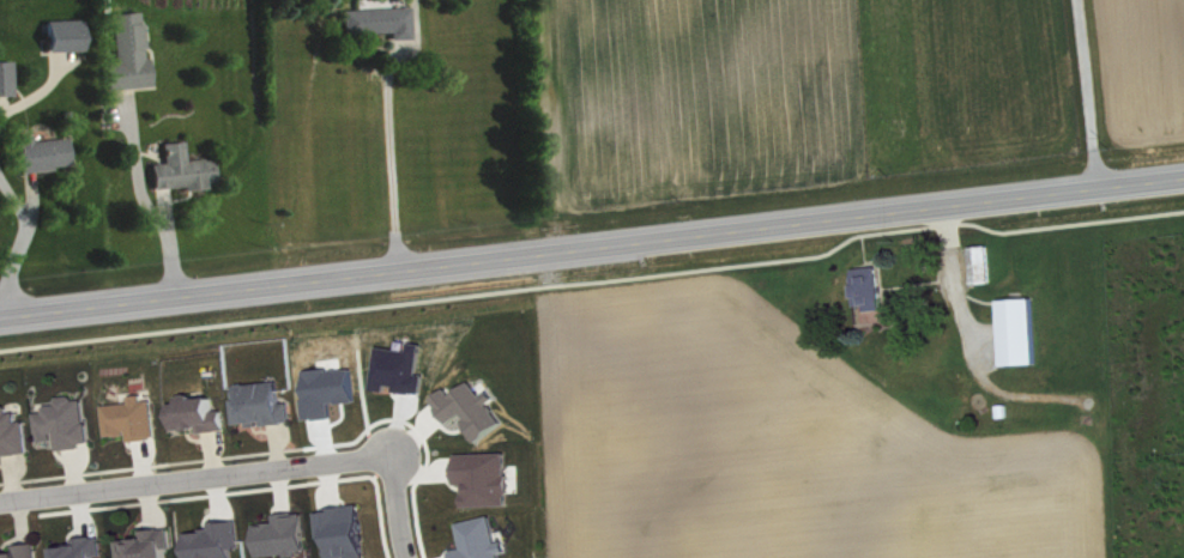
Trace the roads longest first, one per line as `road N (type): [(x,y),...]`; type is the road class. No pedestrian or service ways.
road 1 (secondary): [(0,312),(1183,174)]
road 2 (residential): [(397,456),(0,501)]

